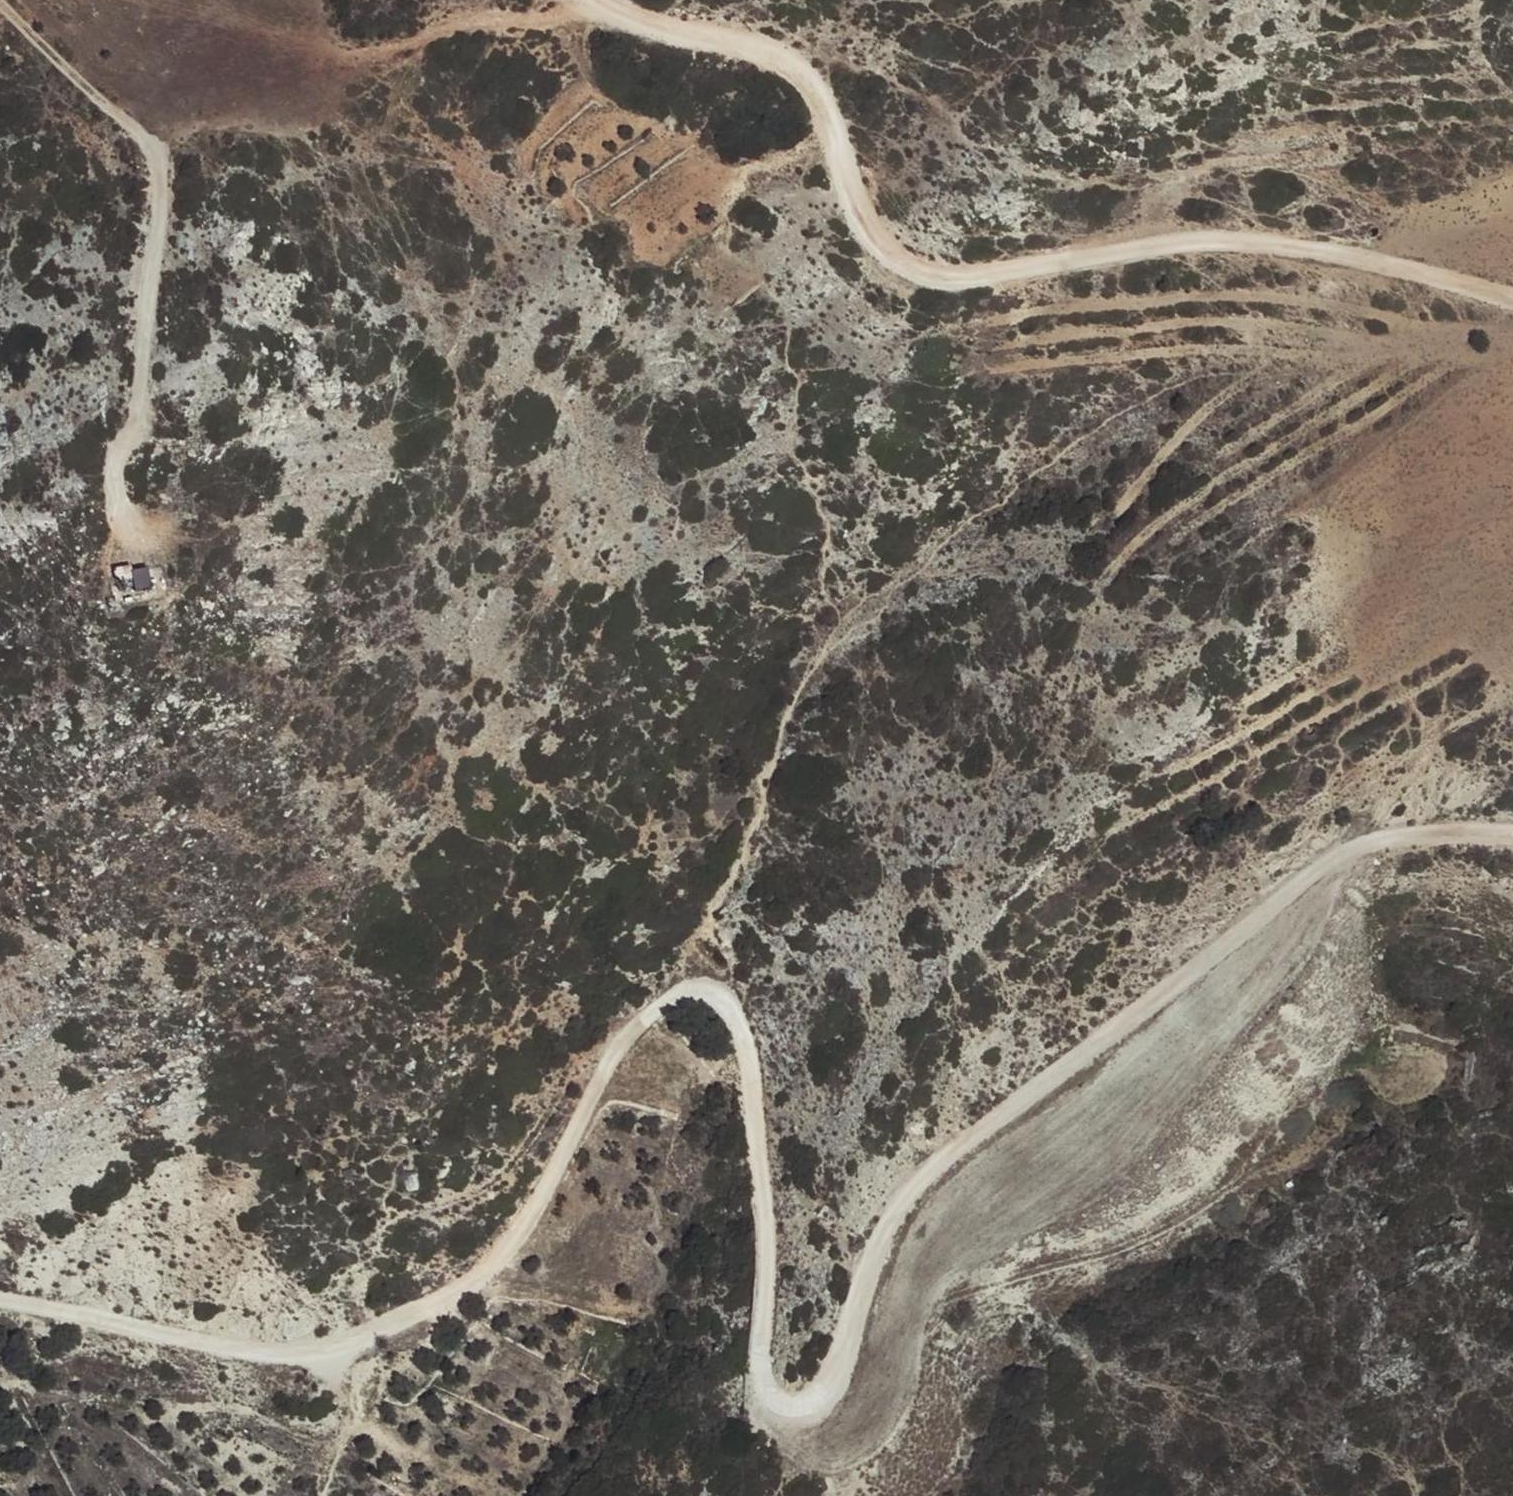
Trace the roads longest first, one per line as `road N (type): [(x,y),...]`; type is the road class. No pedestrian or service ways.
road 1 (track): [(0,1298),(242,1349),(337,1350),(441,1307),(522,1237),(628,1038),(675,998),(715,992),(747,1044),(768,1233),(765,1363),(773,1390),(787,1402),(807,1400),(823,1391),(854,1343),(879,1255),(924,1179),(1001,1112),(1292,893),(1370,845),(1512,834)]
road 2 (track): [(1512,299),(1246,237),(972,272),(906,264),(857,208),(823,105),(796,70),(745,46),(639,22),(593,0)]
road 3 (track): [(5,0),(164,160),(155,326),(125,514)]

